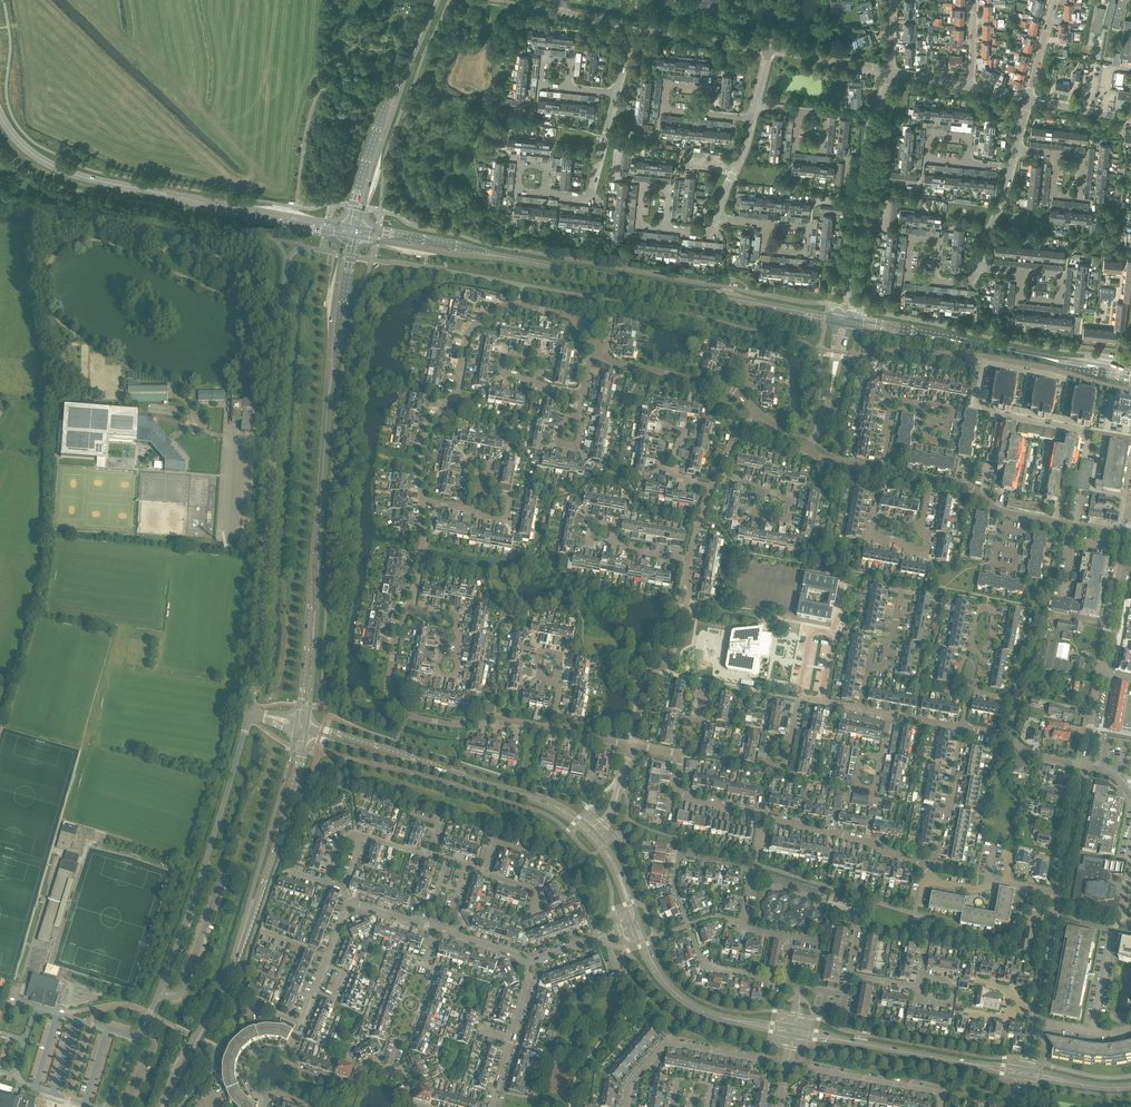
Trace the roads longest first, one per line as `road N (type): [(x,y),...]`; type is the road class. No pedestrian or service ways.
road 1 (unclassified): [(248,711),(281,312)]
road 2 (unclassified): [(248,711),(211,850),(139,1039)]
road 3 (secondary): [(837,320),(500,256)]
road 4 (residential): [(421,500),(425,433),(455,393),(474,326),(495,309),(519,305),(573,317),(602,351)]
road 5 (residential): [(679,755),(676,784),(683,796),(869,840),(923,866)]
road 6 (secondary): [(1130,376),(850,322)]
road 7 (residential): [(553,729),(494,717),(444,723),(398,709),(388,679),(408,609)]
road 8 (unclassified): [(139,1039),(46,1010),(33,1019),(19,1080),(96,1106)]
road 9 (tertiary): [(1126,535),(1083,767)]
road 10 (secondary): [(162,1106),(220,997),(249,918)]
road 11 (secondary): [(348,226),(145,189)]
road 12 (secondary): [(145,189),(346,235)]
road 13 (residential): [(787,984),(711,969),(674,885),(682,856)]
road 14 (secondary): [(249,918),(306,735)]
road 15 (secondary): [(295,733),(249,918)]
road 16 (unclassified): [(854,254),(891,71)]
road 17 (secondary): [(411,59),(389,96),(348,226)]
road 18 (secondary): [(308,722),(319,543)]
road 19 (secondary): [(358,228),(411,59)]
road 20 (secondary): [(319,543),(298,717)]
road 21 (tertiary): [(966,1063),(798,1033)]
road 22 (residential): [(682,856),(744,867),(751,876),(747,929),(789,937)]
road 23 (secondary): [(145,189),(44,161),(0,116)]
road 24 (residential): [(940,1106),(937,1092),(787,1068)]
road 25 (secondary): [(346,235),(328,398)]
road 26 (secondary): [(328,398),(356,238)]
road 27 (tertiary): [(789,1031),(710,1015),(656,970)]
road 28 (residential): [(923,866),(939,854),(964,728)]
road 29 (residential): [(524,965),(529,976),(493,1106)]
road 30 (secondary): [(319,543),(328,398)]
road 31 (secondary): [(356,238),(500,256)]
road 32 (secondary): [(500,256),(358,228)]
road 33 (residential): [(769,49),(633,25)]
road 34 (residential): [(885,471),(893,400),(952,408)]
road 35 (unclassified): [(1059,893),(1005,883),(975,890),(932,877)]
road 36 (tertiary): [(1083,767),(1059,893)]
road 37 (residential): [(1083,767),(1033,755),(1006,735),(964,728)]
road 38 (tertiary): [(427,766),(308,722)]
road 39 (tertiary): [(306,735),(427,766)]
road 40 (residential): [(602,351),(615,363),(720,384)]
road 41 (residential): [(787,1068),(666,1041)]
road 42 (residential): [(891,71),(769,49)]

